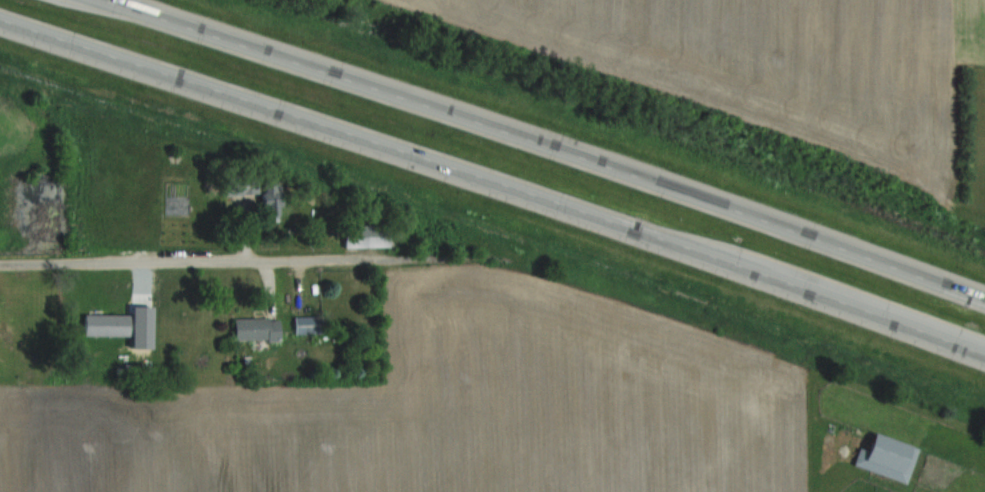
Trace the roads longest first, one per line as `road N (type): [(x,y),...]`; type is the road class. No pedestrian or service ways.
road 1 (trunk): [(0,17),(984,353)]
road 2 (trunk): [(984,299),(107,0)]
road 3 (residential): [(0,263),(347,257)]

